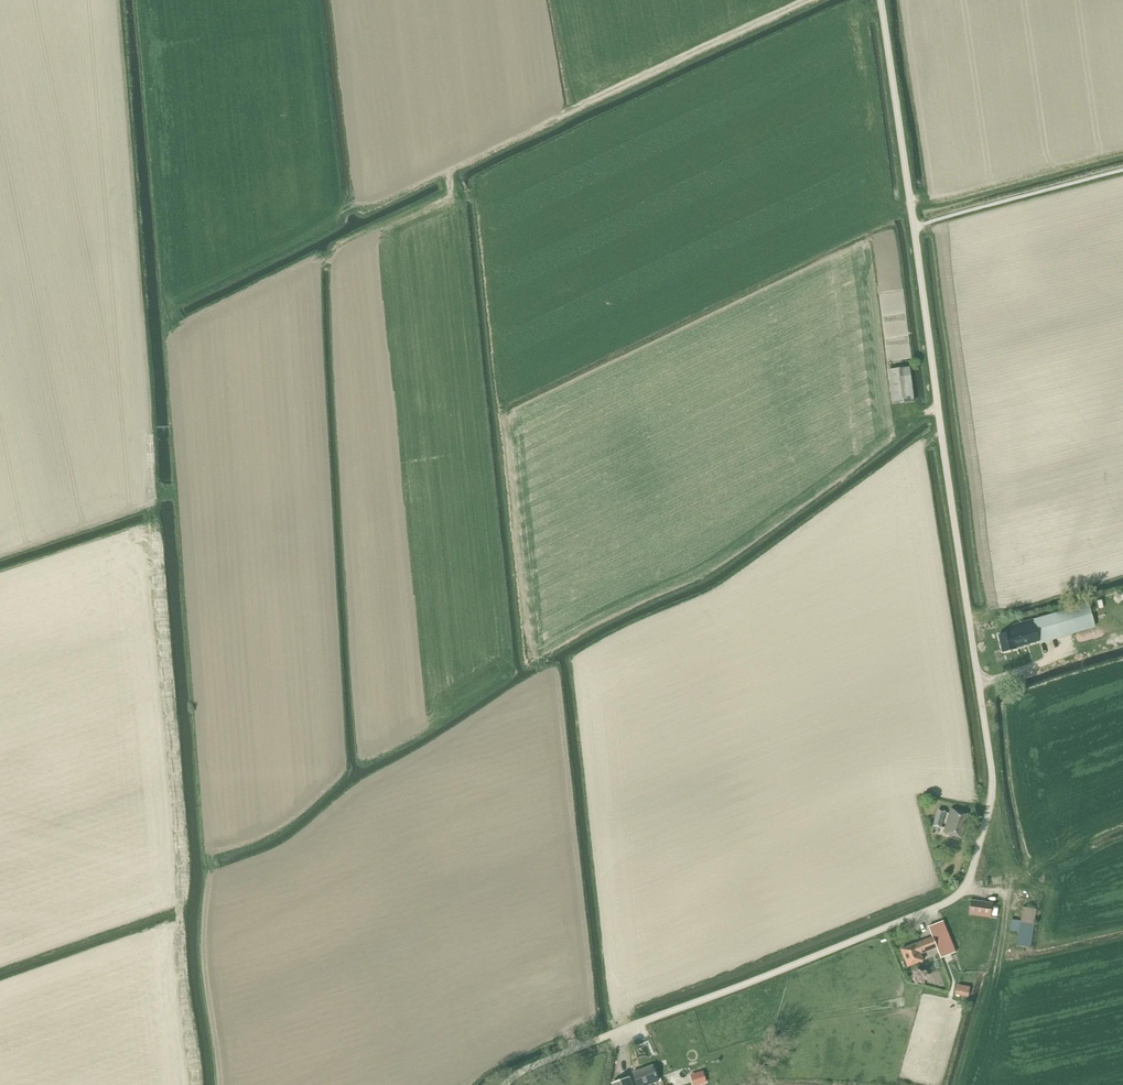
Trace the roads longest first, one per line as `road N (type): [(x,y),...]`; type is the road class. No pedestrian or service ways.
road 1 (unclassified): [(515,1084),(957,902),(968,888),(992,780),(882,0)]

